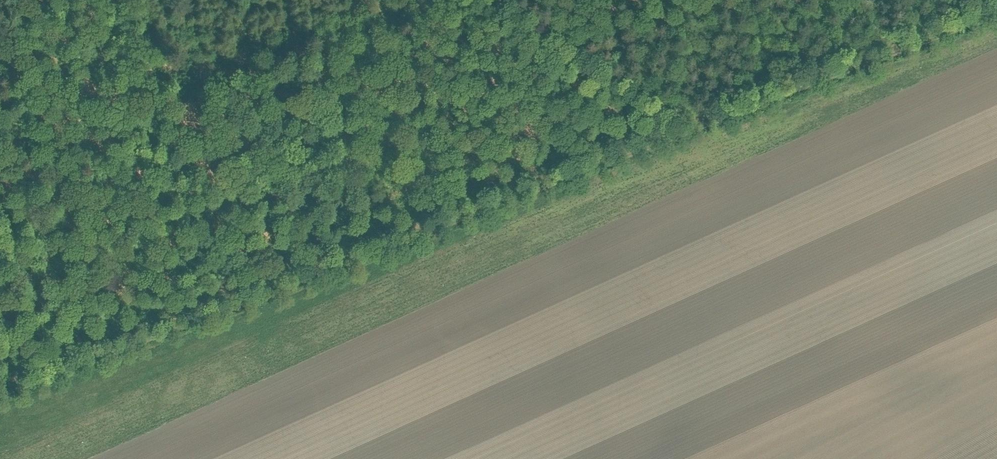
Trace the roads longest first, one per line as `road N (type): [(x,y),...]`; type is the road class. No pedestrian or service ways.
road 1 (track): [(685,135),(7,393)]
road 2 (track): [(996,15),(685,135)]
road 3 (track): [(500,0),(685,135)]

